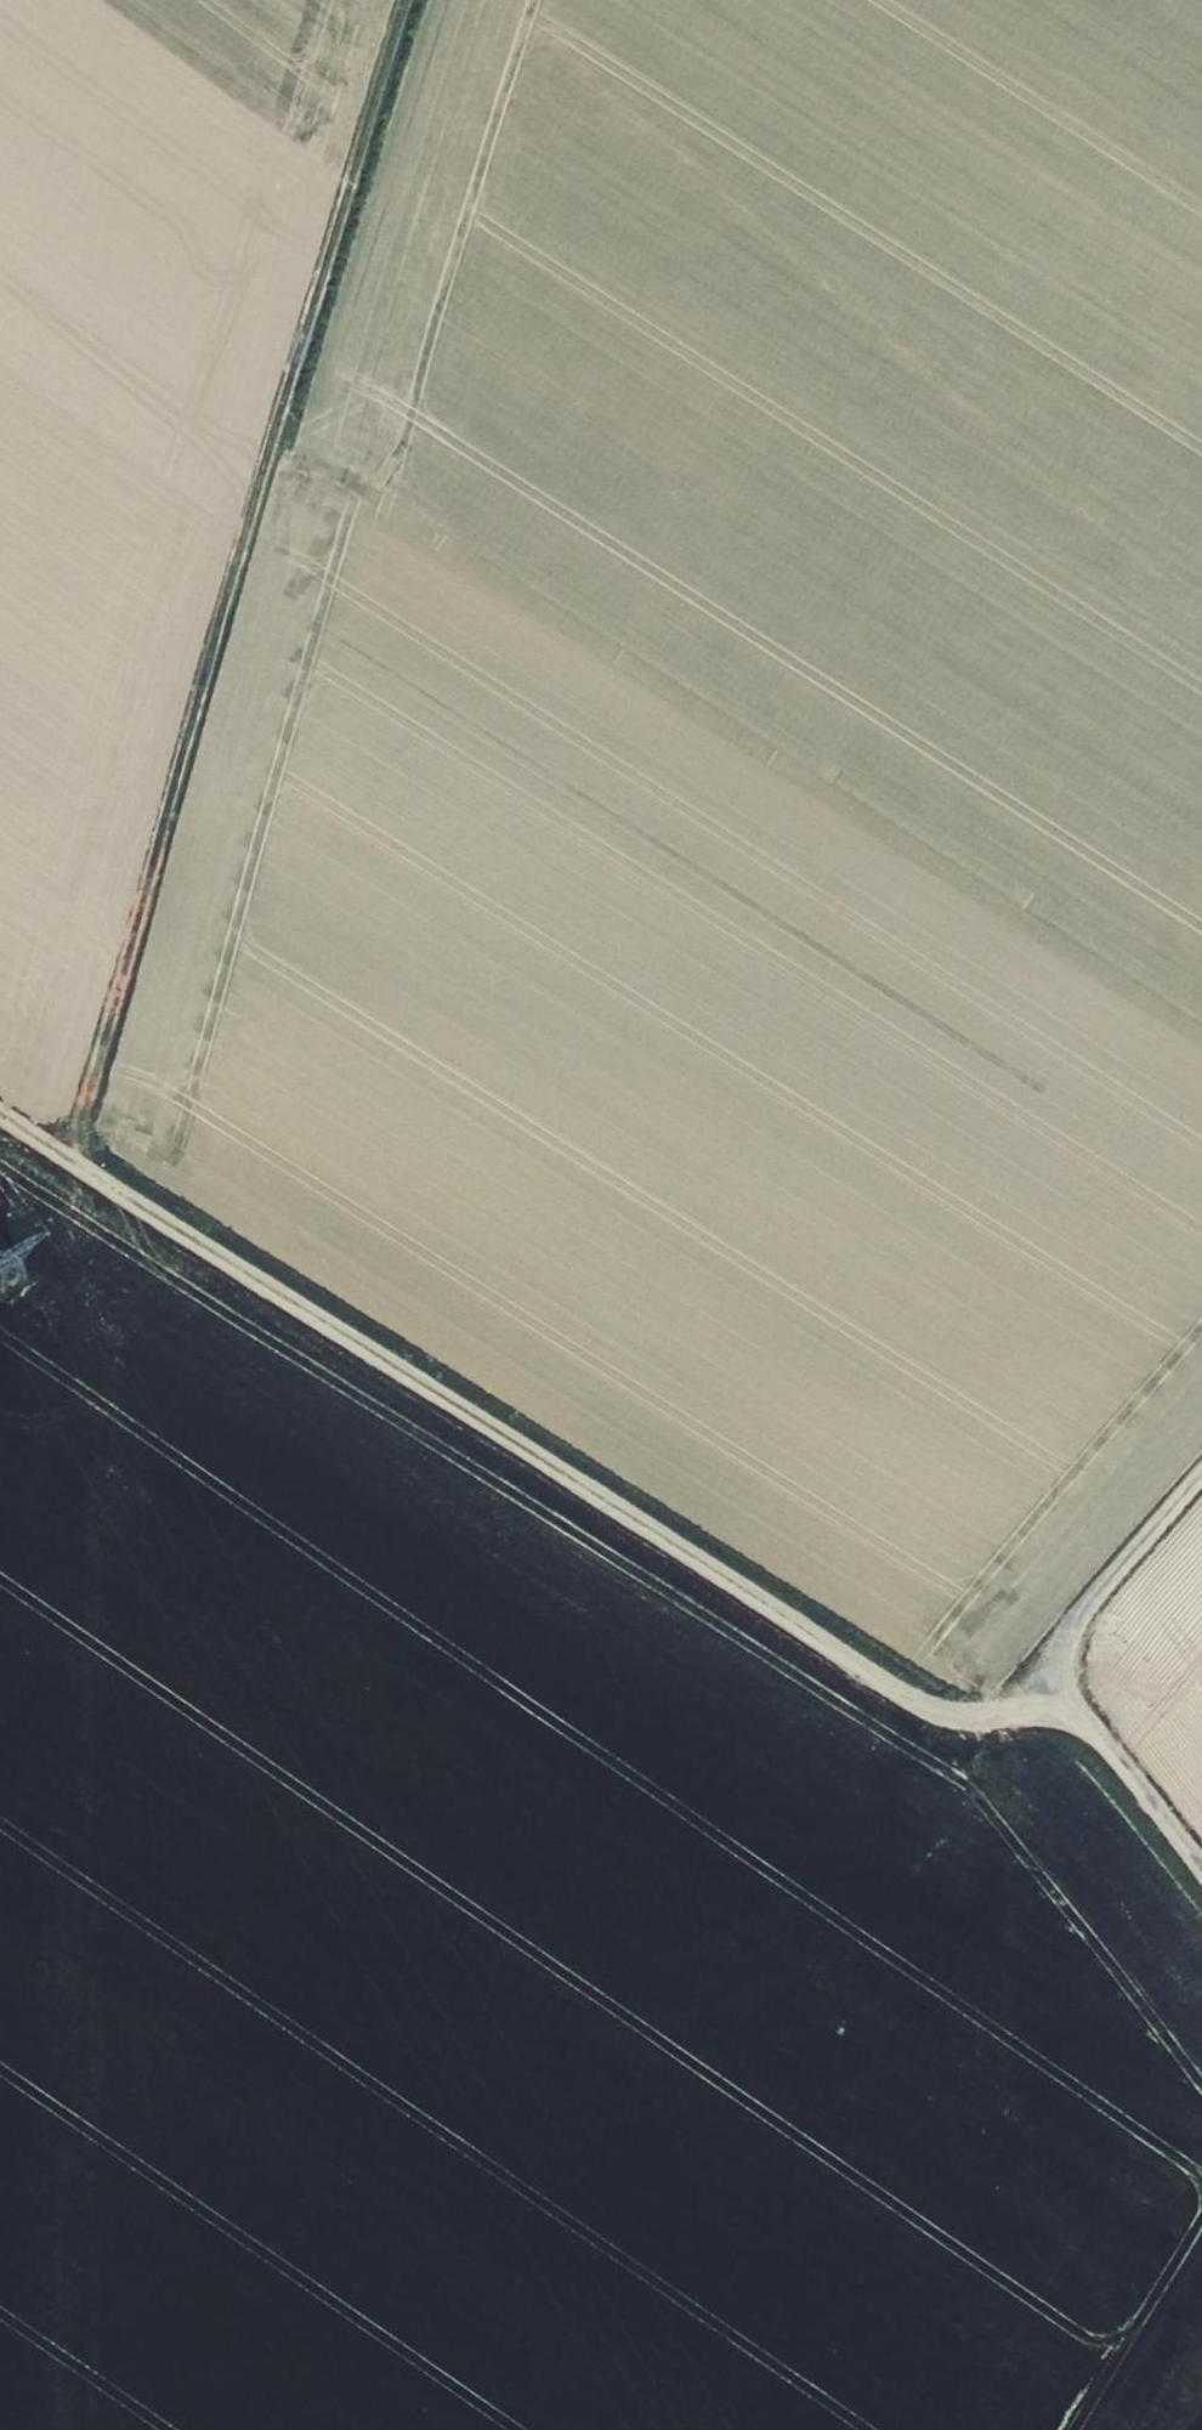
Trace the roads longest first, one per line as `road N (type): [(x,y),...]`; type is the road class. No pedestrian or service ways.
road 1 (track): [(1201,1880),(1095,1741),(1040,1693),(981,1716),(919,1711),(73,1161)]
road 2 (track): [(407,0),(73,1161)]
road 3 (track): [(1201,1485),(1093,1610),(1040,1693)]

